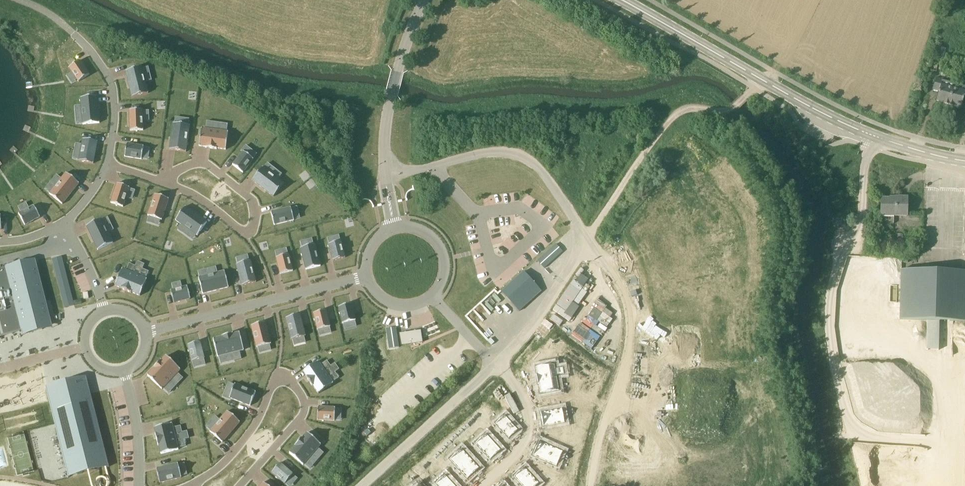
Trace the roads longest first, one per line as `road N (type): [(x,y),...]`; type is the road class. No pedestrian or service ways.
road 1 (track): [(760,78),(736,106),(676,116),(527,339),(497,363)]
road 2 (secondary): [(623,0),(858,130),(964,160)]
road 3 (unclassified): [(396,228),(385,175),(387,115),(425,0)]
road 4 (residential): [(497,363),(526,397),(530,424),(520,448),(481,485)]

